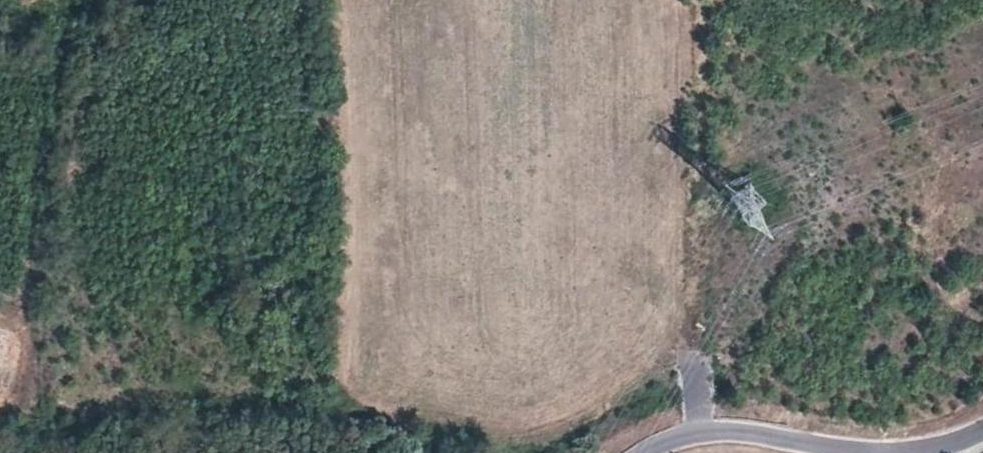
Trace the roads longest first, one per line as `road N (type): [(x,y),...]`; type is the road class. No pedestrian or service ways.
road 1 (unclassified): [(982,429),(891,452),(741,435),(677,440),(650,452)]

